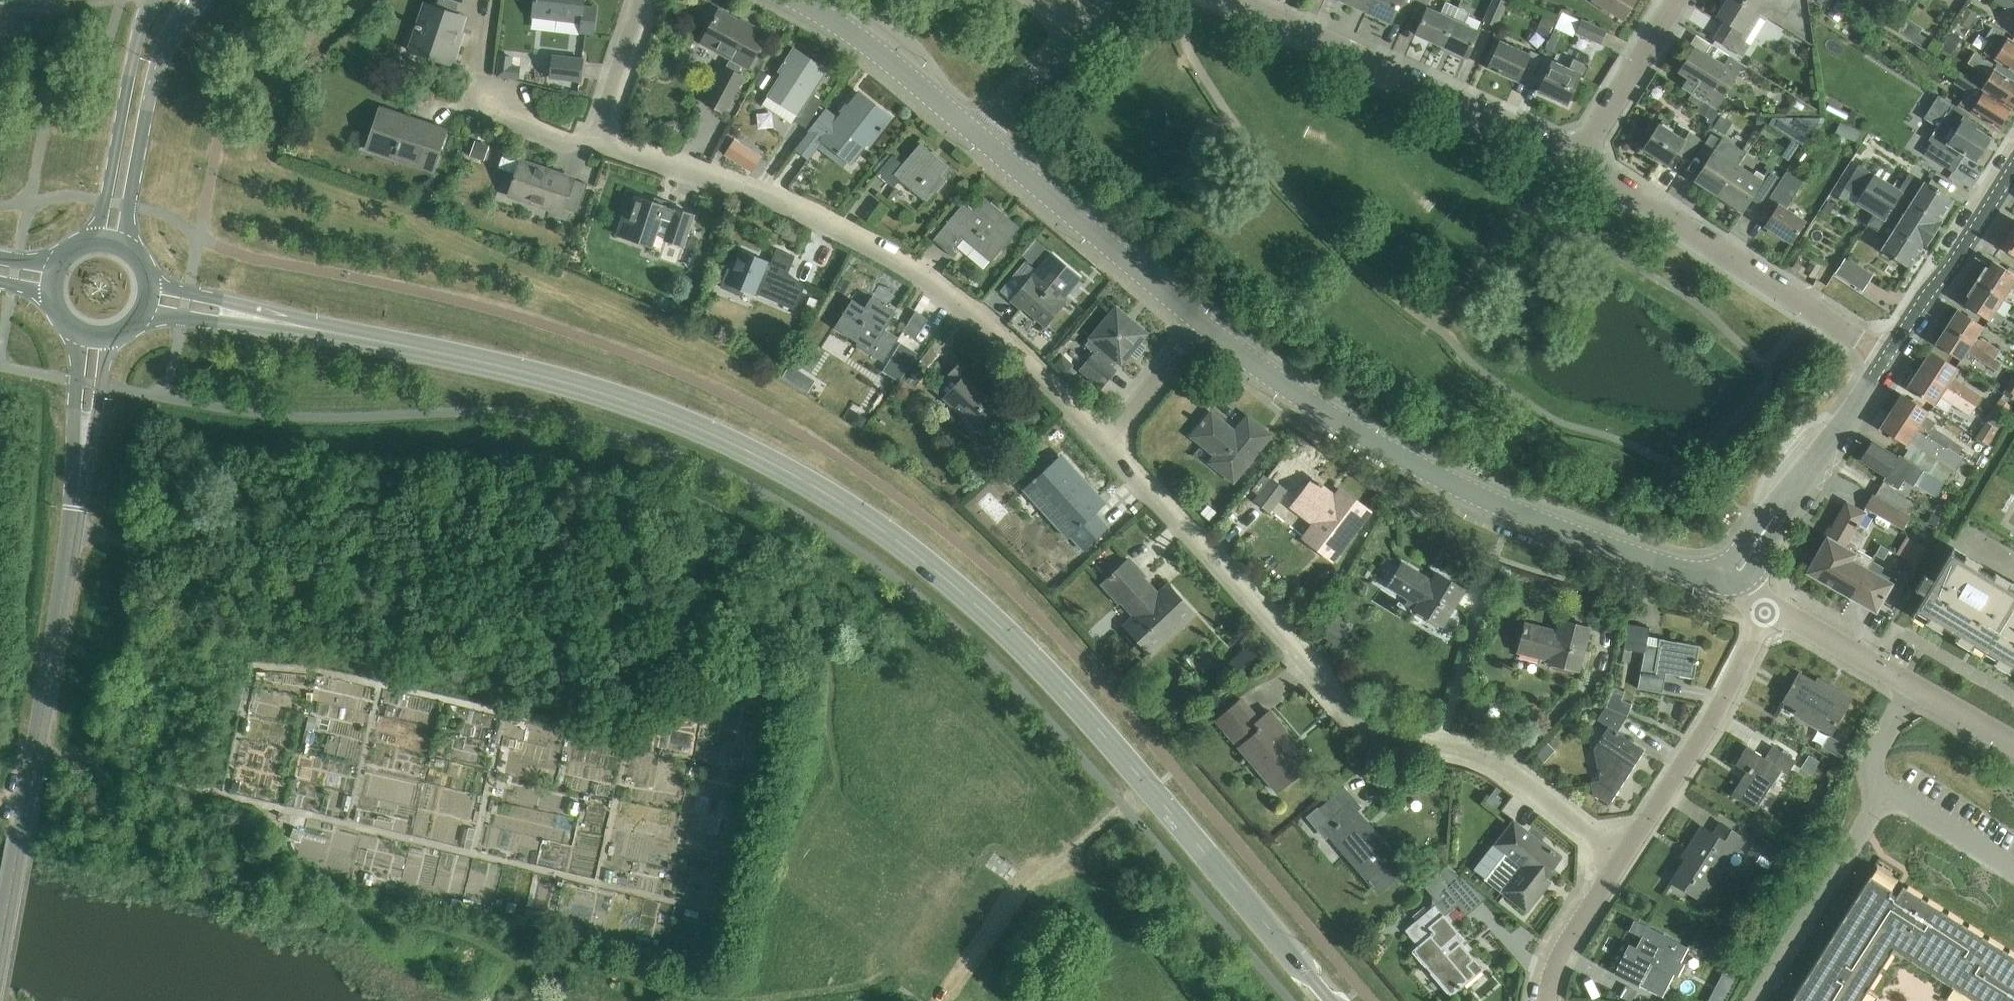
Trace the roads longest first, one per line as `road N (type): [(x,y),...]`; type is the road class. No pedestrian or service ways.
road 1 (secondary): [(1333,1000),(1026,651),(838,500),(725,440),(619,398),(468,358),(264,319)]
road 2 (track): [(72,534),(170,543),(247,509),(272,546),(312,579),(442,629),(537,693),(591,687),(687,640),(782,625),(792,615),(789,598),(699,555),(581,516),(401,485),(319,490)]
road 3 (track): [(0,808),(18,841),(628,977),(696,1000)]
road 4 (residential): [(1622,860),(1511,772),(1361,725),(1108,445)]
road 5 (tertiary): [(1737,568),(1671,569),(1475,494),(1377,445),(1200,320)]
road 6 (residential): [(1108,445),(925,277),(730,186),(601,142)]
road 7 (unclassified): [(0,945),(79,475)]
road 8 (residential): [(1582,159),(1227,0)]
road 9 (residential): [(1889,358),(1582,159)]
road 10 (tertiary): [(1200,320),(976,141)]
road 11 (residential): [(1622,860),(1717,711),(1765,614)]
road 12 (tertiary): [(2013,748),(1792,618),(1765,614)]
road 13 (track): [(936,1000),(1020,883),(1079,858),(1128,812)]
road 14 (tertiary): [(121,243),(160,55),(199,0)]
road 15 (residential): [(1737,568),(1889,358)]
road 16 (tertiary): [(151,0),(97,238)]
road 17 (residential): [(976,141),(879,54),(785,0)]
road 18 (residential): [(1889,358),(2013,169)]
road 19 (residential): [(1582,159),(1674,0)]
road 20 (residential): [(1548,1000),(1568,943),(1622,860)]
road 21 (residential): [(1108,445),(1200,320)]
road 22 (residential): [(601,142),(645,0)]
road 23 (residential): [(976,141),(1078,34)]
road 24 (unclassified): [(79,339),(79,475)]
road 25 (unclassified): [(79,475),(107,342)]
road 26 (track): [(785,1000),(855,988),(910,1000)]
road 27 (residential): [(601,142),(504,123),(485,104)]
road 28 (secondary): [(144,315),(264,319)]
road 29 (secondary): [(264,319),(221,299),(150,285)]

